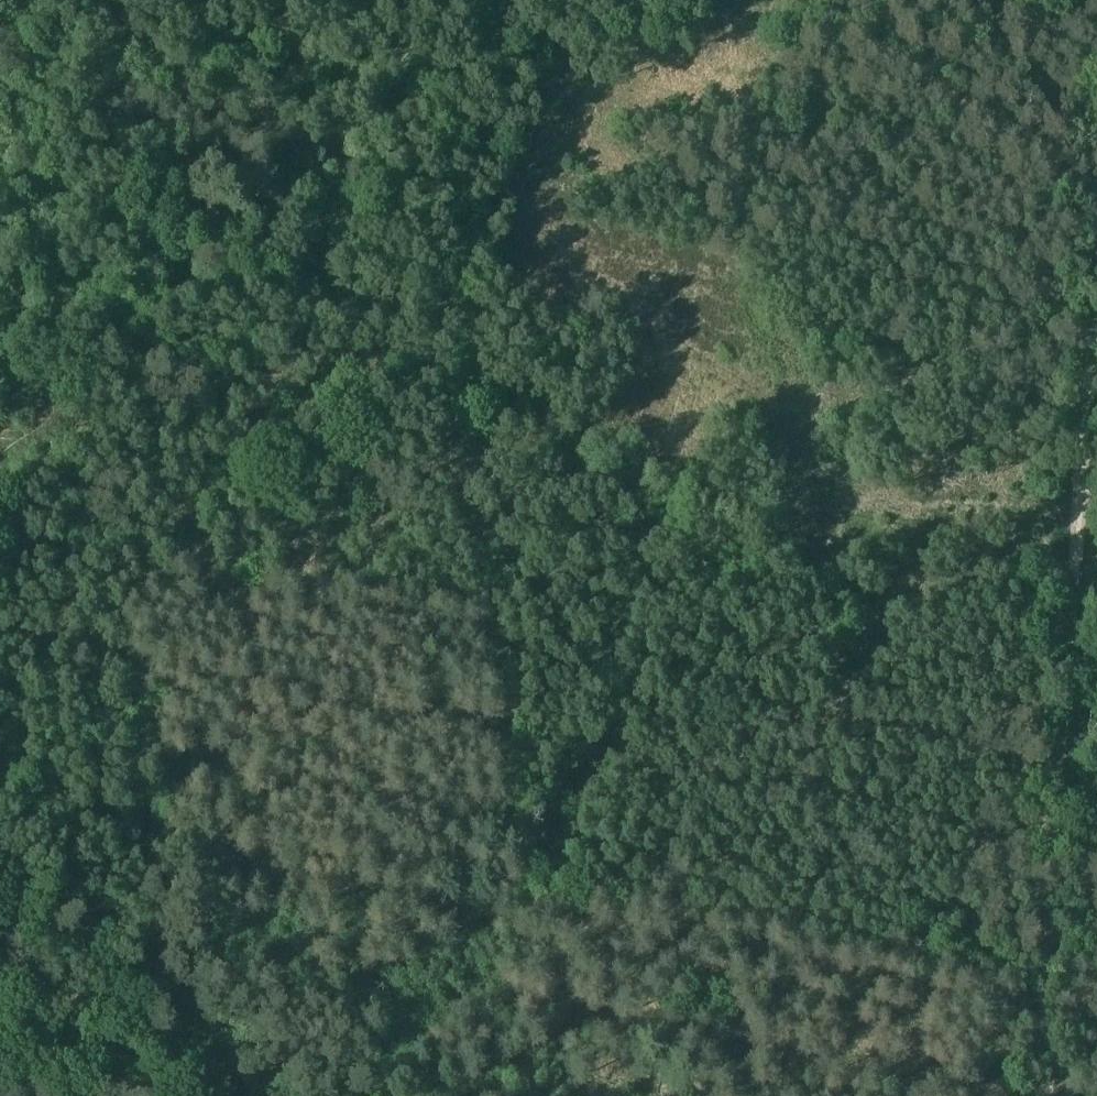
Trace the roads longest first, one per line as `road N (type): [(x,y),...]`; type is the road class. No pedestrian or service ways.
road 1 (track): [(800,0),(1096,194)]

